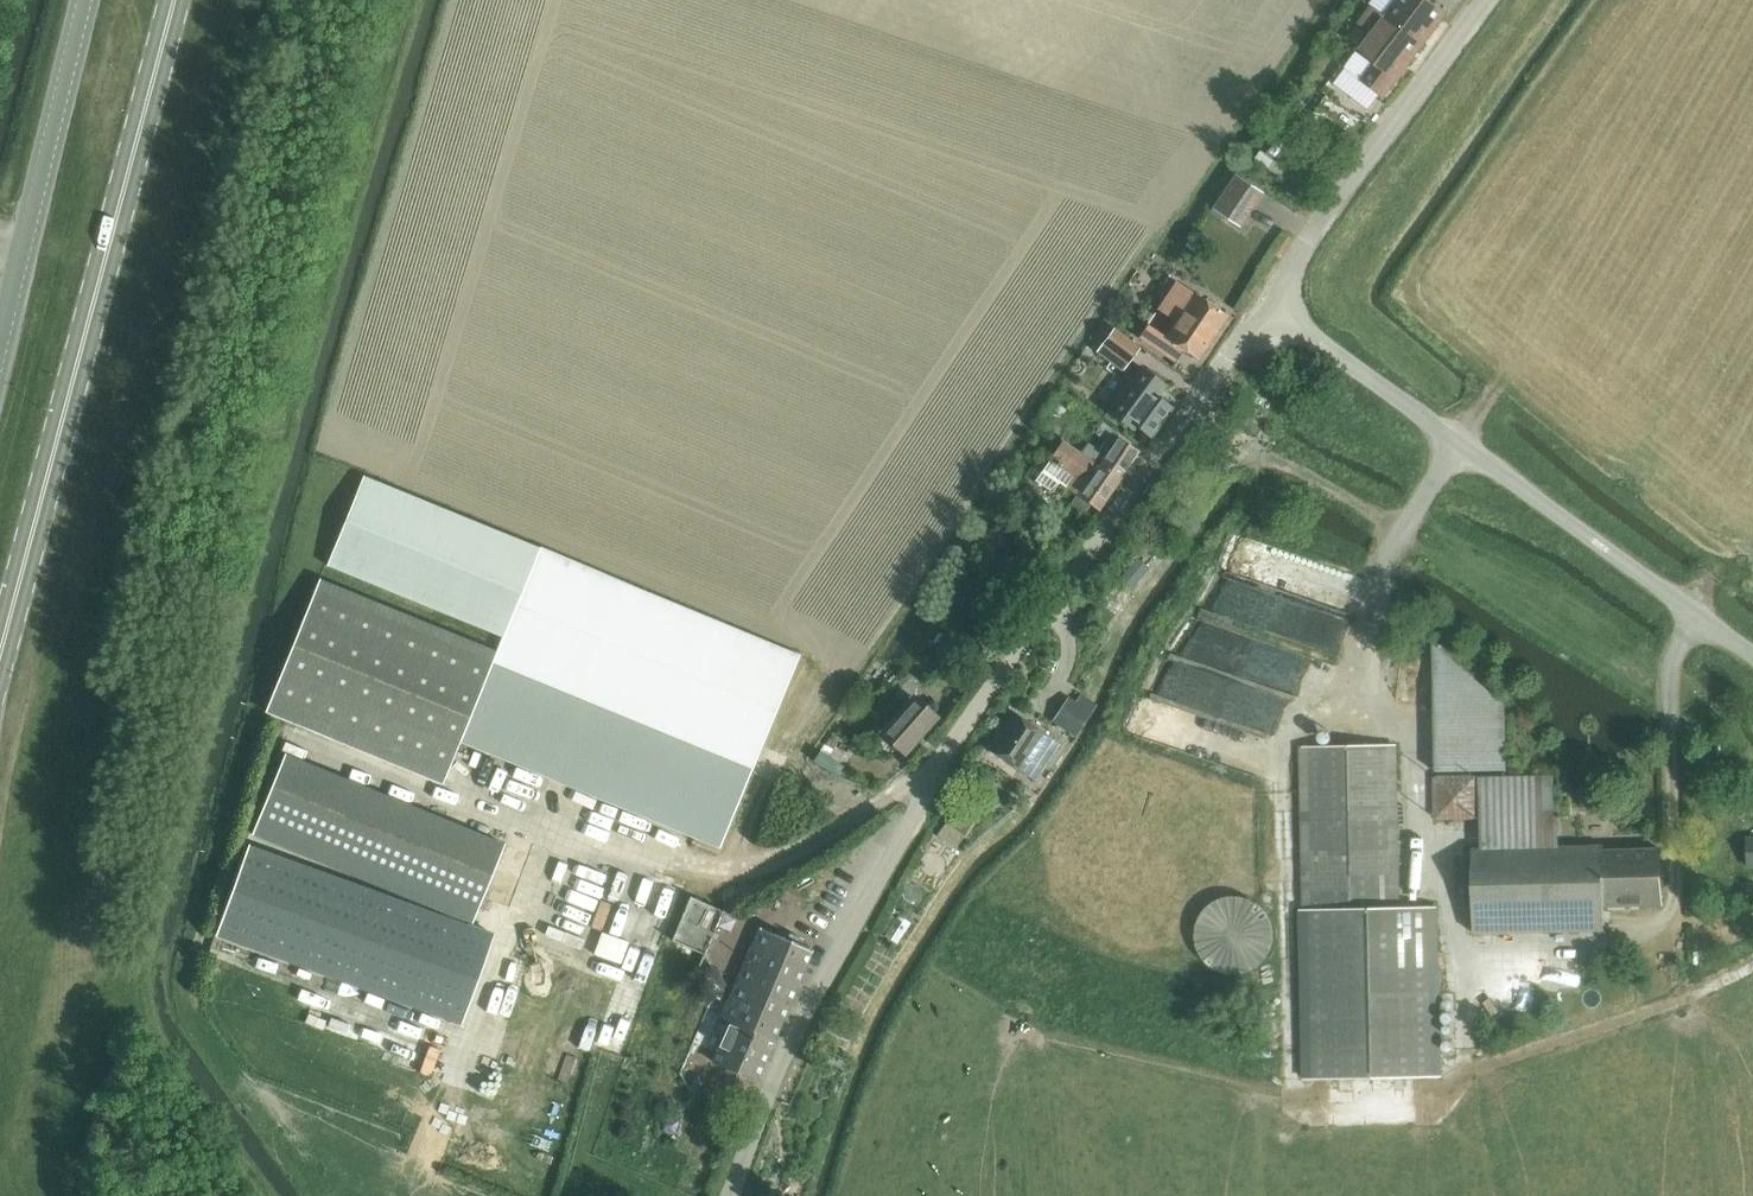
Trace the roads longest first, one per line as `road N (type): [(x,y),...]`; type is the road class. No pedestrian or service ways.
road 1 (unclassified): [(730,1195),(777,1068),(932,779),(1008,658),(1225,356),(1276,307)]
road 2 (secondary): [(0,658),(174,0)]
road 3 (unclassified): [(1752,654),(1276,307)]
road 4 (unclassified): [(1276,307),(1319,220),(1483,0)]
road 5 (tertiary): [(0,350),(85,0)]

